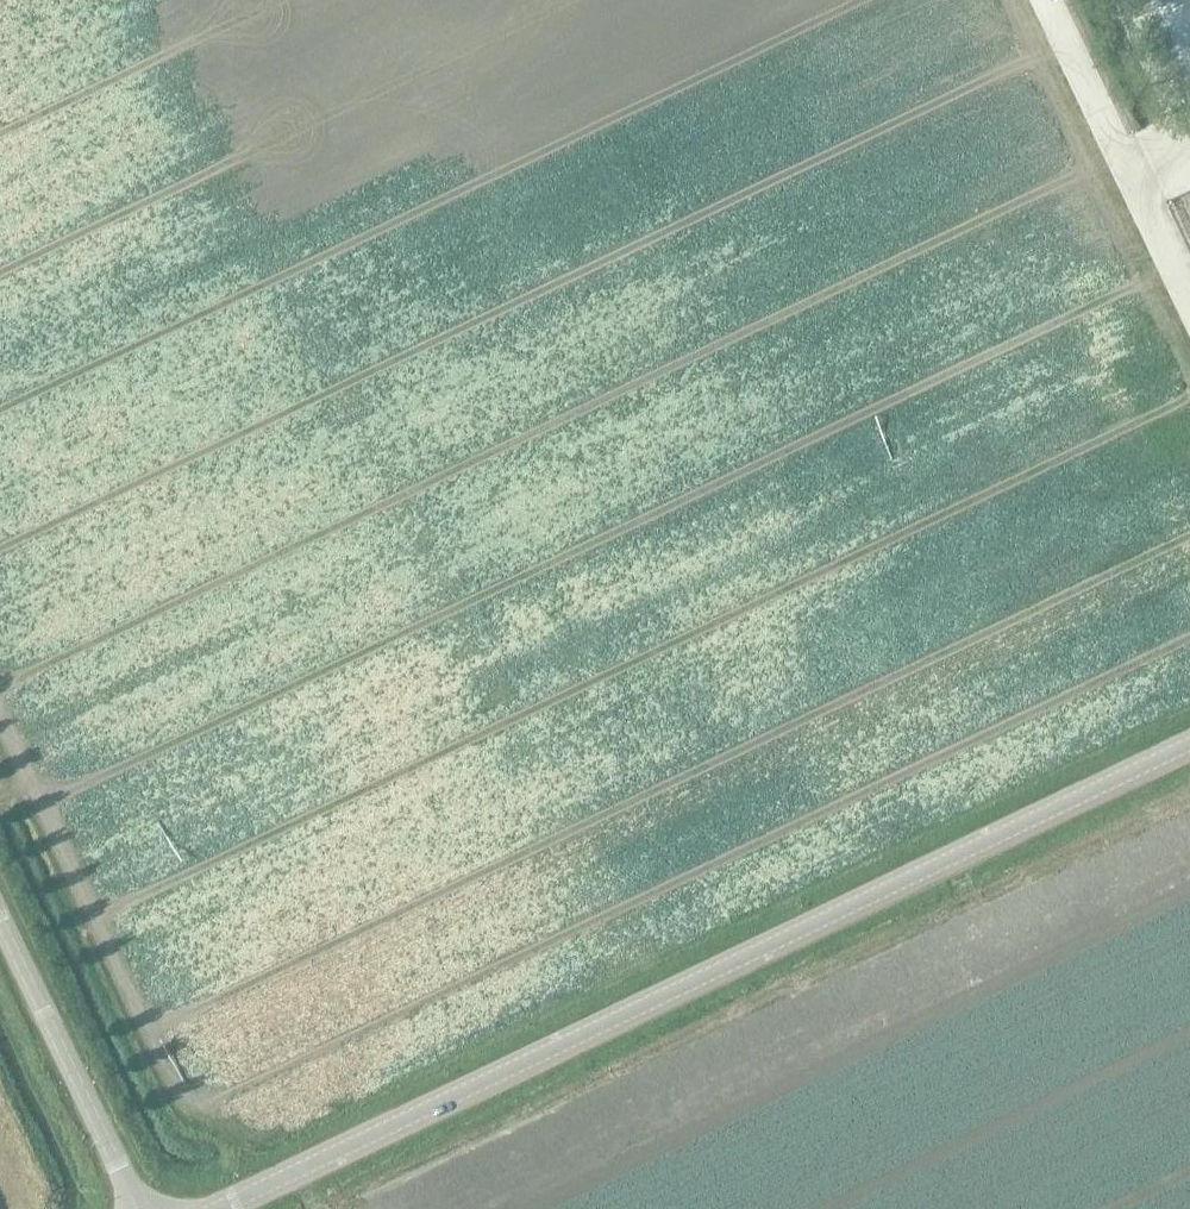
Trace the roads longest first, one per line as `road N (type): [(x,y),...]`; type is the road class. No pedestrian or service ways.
road 1 (tertiary): [(216,1208),(1189,744)]
road 2 (unclassified): [(136,1208),(0,921)]

